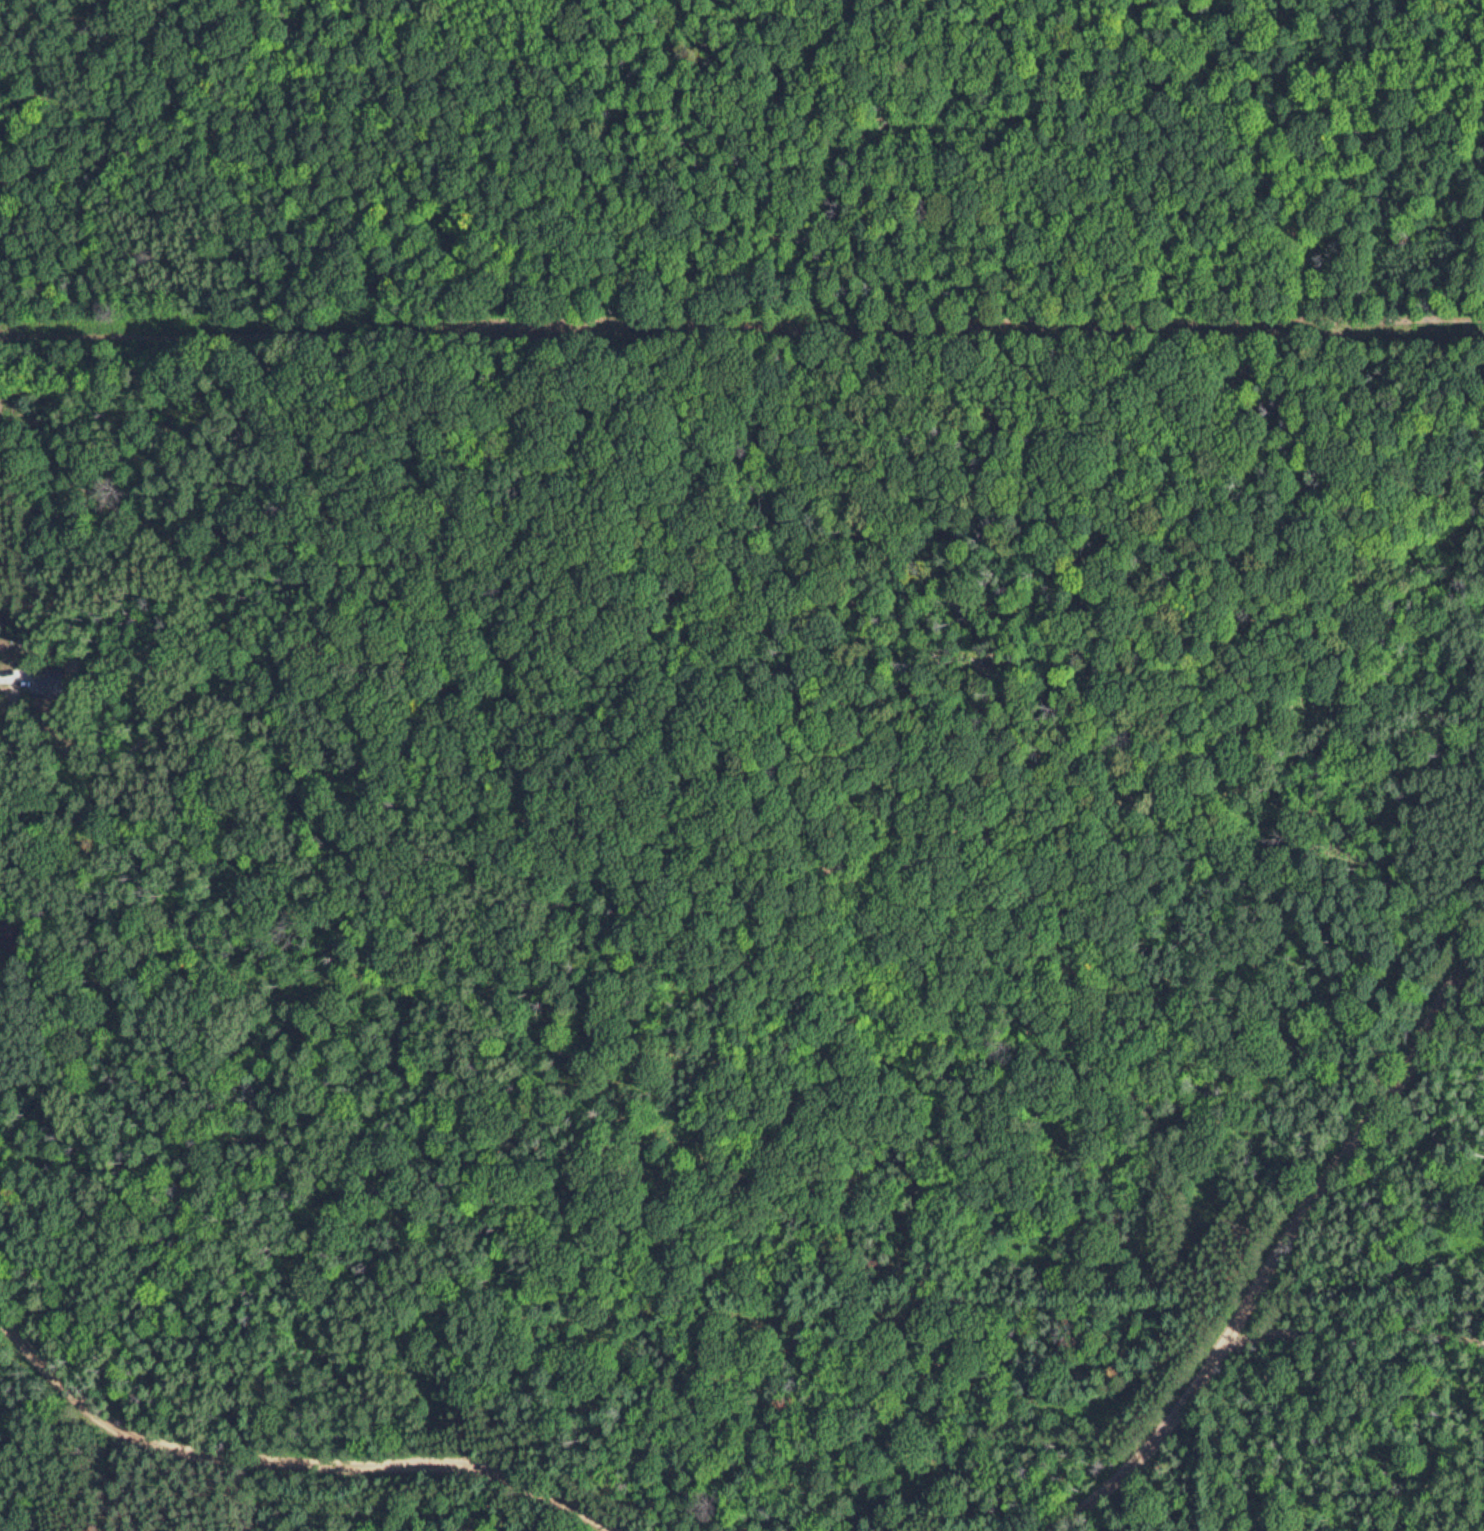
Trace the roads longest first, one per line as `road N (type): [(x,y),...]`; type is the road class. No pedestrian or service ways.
road 1 (residential): [(1483,953),(1442,997),(1206,1376),(1113,1480),(1042,1530)]
road 2 (residential): [(614,1530),(451,1460),(346,1466),(132,1435),(79,1401),(0,1310)]
road 3 (residential): [(1219,1354),(1288,1335),(1483,1342)]

